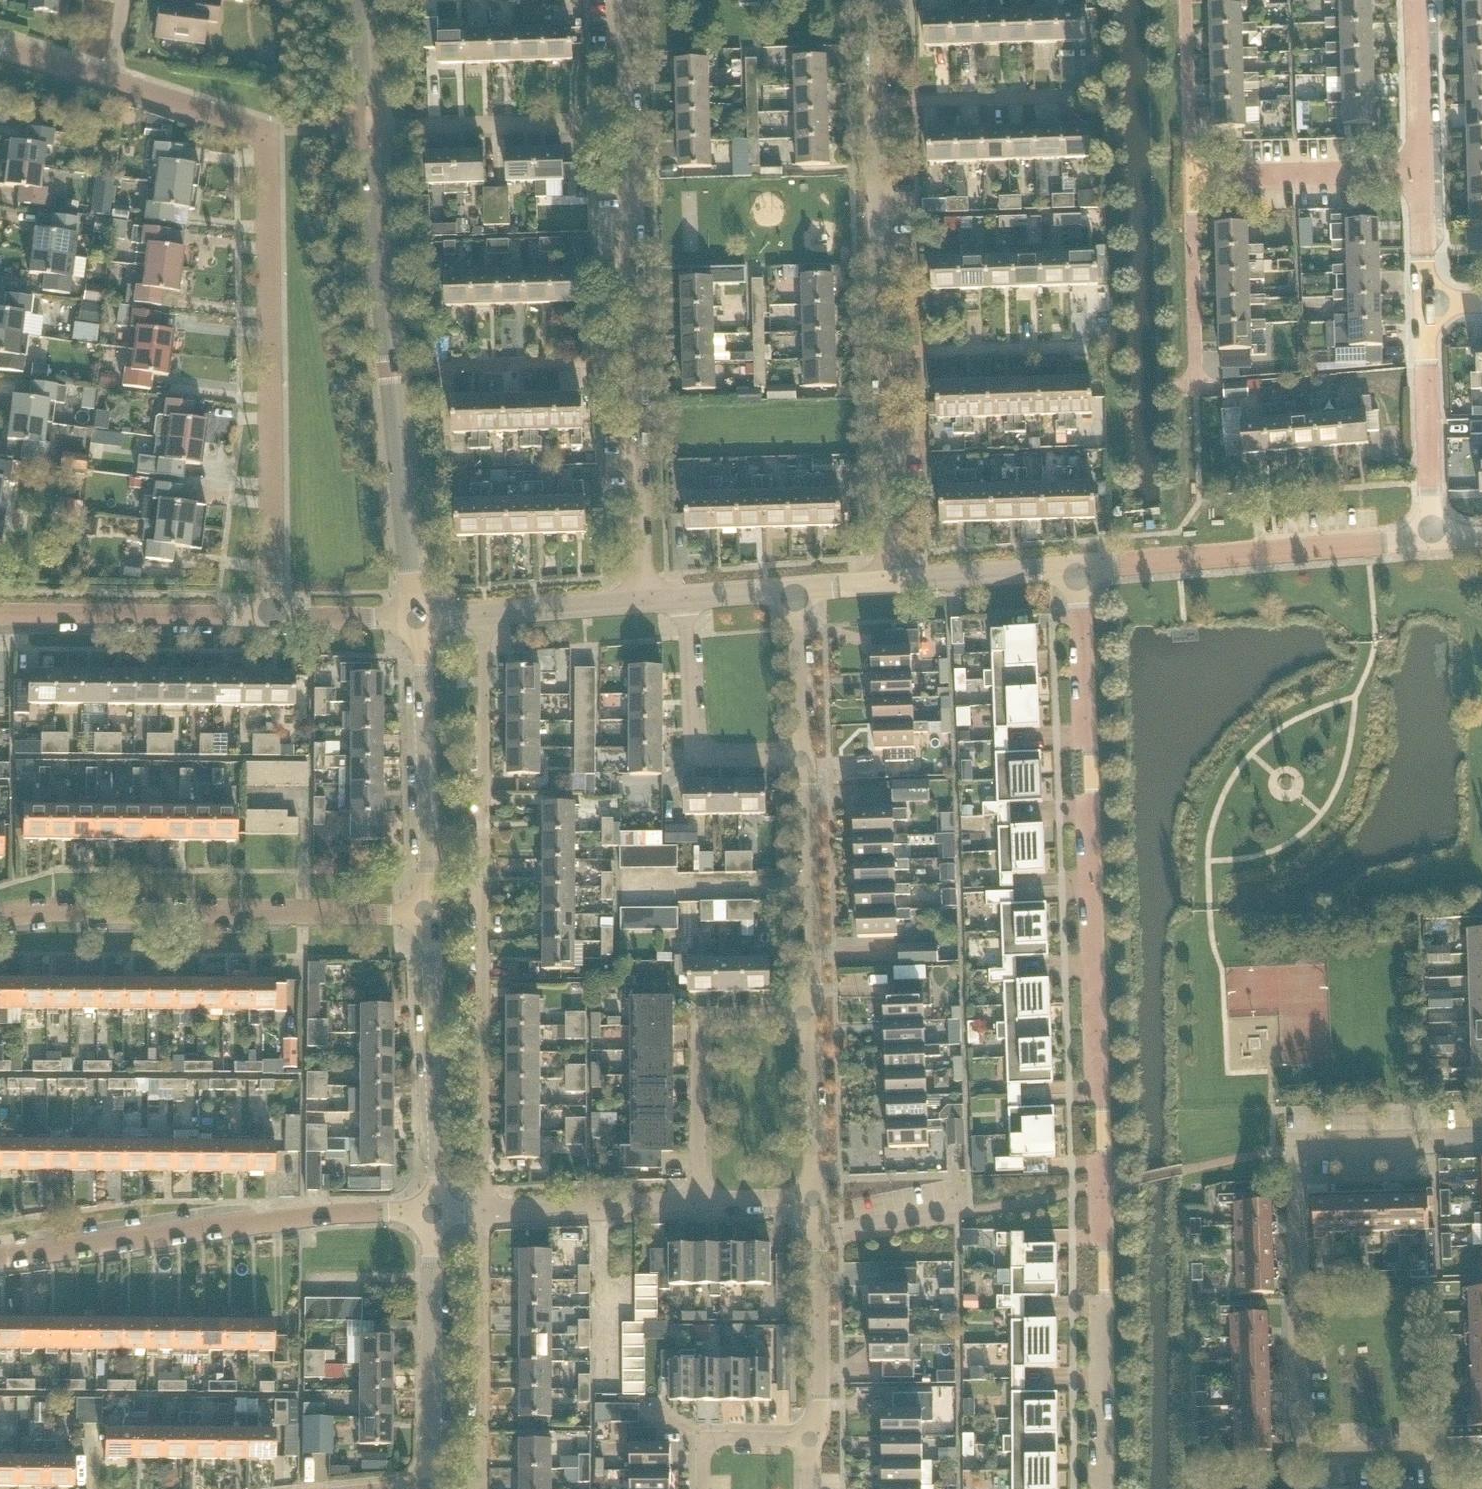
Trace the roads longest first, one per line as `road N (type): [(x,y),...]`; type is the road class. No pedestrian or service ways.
road 1 (residential): [(1103,1488),(1107,1251),(1078,567)]
road 2 (residential): [(1481,1448),(1302,1455),(1293,1144),(1481,1140)]
road 3 (residential): [(273,617),(268,134)]
road 4 (residential): [(436,1212),(340,1213),(0,1257)]
road 5 (tertiary): [(416,619),(374,188)]
road 6 (residential): [(0,917),(66,910),(432,915)]
road 7 (unclassified): [(1078,567),(1432,539)]
road 8 (tertiary): [(436,1212),(432,915)]
road 9 (residential): [(698,1201),(697,1014),(807,1013)]
road 10 (tertiary): [(432,915),(416,619)]
road 11 (unclassified): [(0,47),(268,134)]
road 12 (tertiary): [(436,1488),(436,1212)]
road 13 (unclassified): [(0,614),(273,617)]
road 14 (residential): [(801,758),(692,760),(685,599)]
road 15 (residential): [(698,1201),(436,1212)]
road 16 (residential): [(807,1013),(815,985),(809,784),(801,758)]
road 17 (residential): [(883,353),(876,103)]
road 18 (residential): [(811,1440),(822,1408),(813,1198)]
road 19 (residential): [(643,602),(638,361)]
road 20 (residential): [(638,361),(632,121)]
road 21 (residential): [(1432,539),(1424,303)]
road 22 (residential): [(892,583),(883,353)]
road 23 (residential): [(1192,178),(1420,172)]
road 24 (unclassified): [(416,619),(643,602)]
road 25 (residential): [(421,126),(632,121)]
road 26 (residential): [(883,353),(1090,347)]
road 27 (residential): [(1197,383),(1192,178)]
road 28 (residential): [(876,103),(1076,96)]
road 29 (residential): [(441,367),(638,361)]
road 30 (unclassified): [(892,583),(1078,567)]
road 31 (residential): [(813,1198),(807,1013)]
road 32 (residential): [(1192,178),(1186,0)]
road 33 (residential): [(1420,172),(1416,0)]
road 34 (residential): [(801,758),(795,589)]
road 35 (residential): [(811,1440),(703,1438),(704,1488)]
road 36 (unclassified): [(273,617),(416,619)]
road 37 (residential): [(1424,303),(1420,172)]
road 38 (tertiary): [(374,188),(381,127),(365,61)]
road 39 (tertiary): [(365,61),(359,134),(374,188)]
road 40 (residential): [(632,121),(628,0)]

